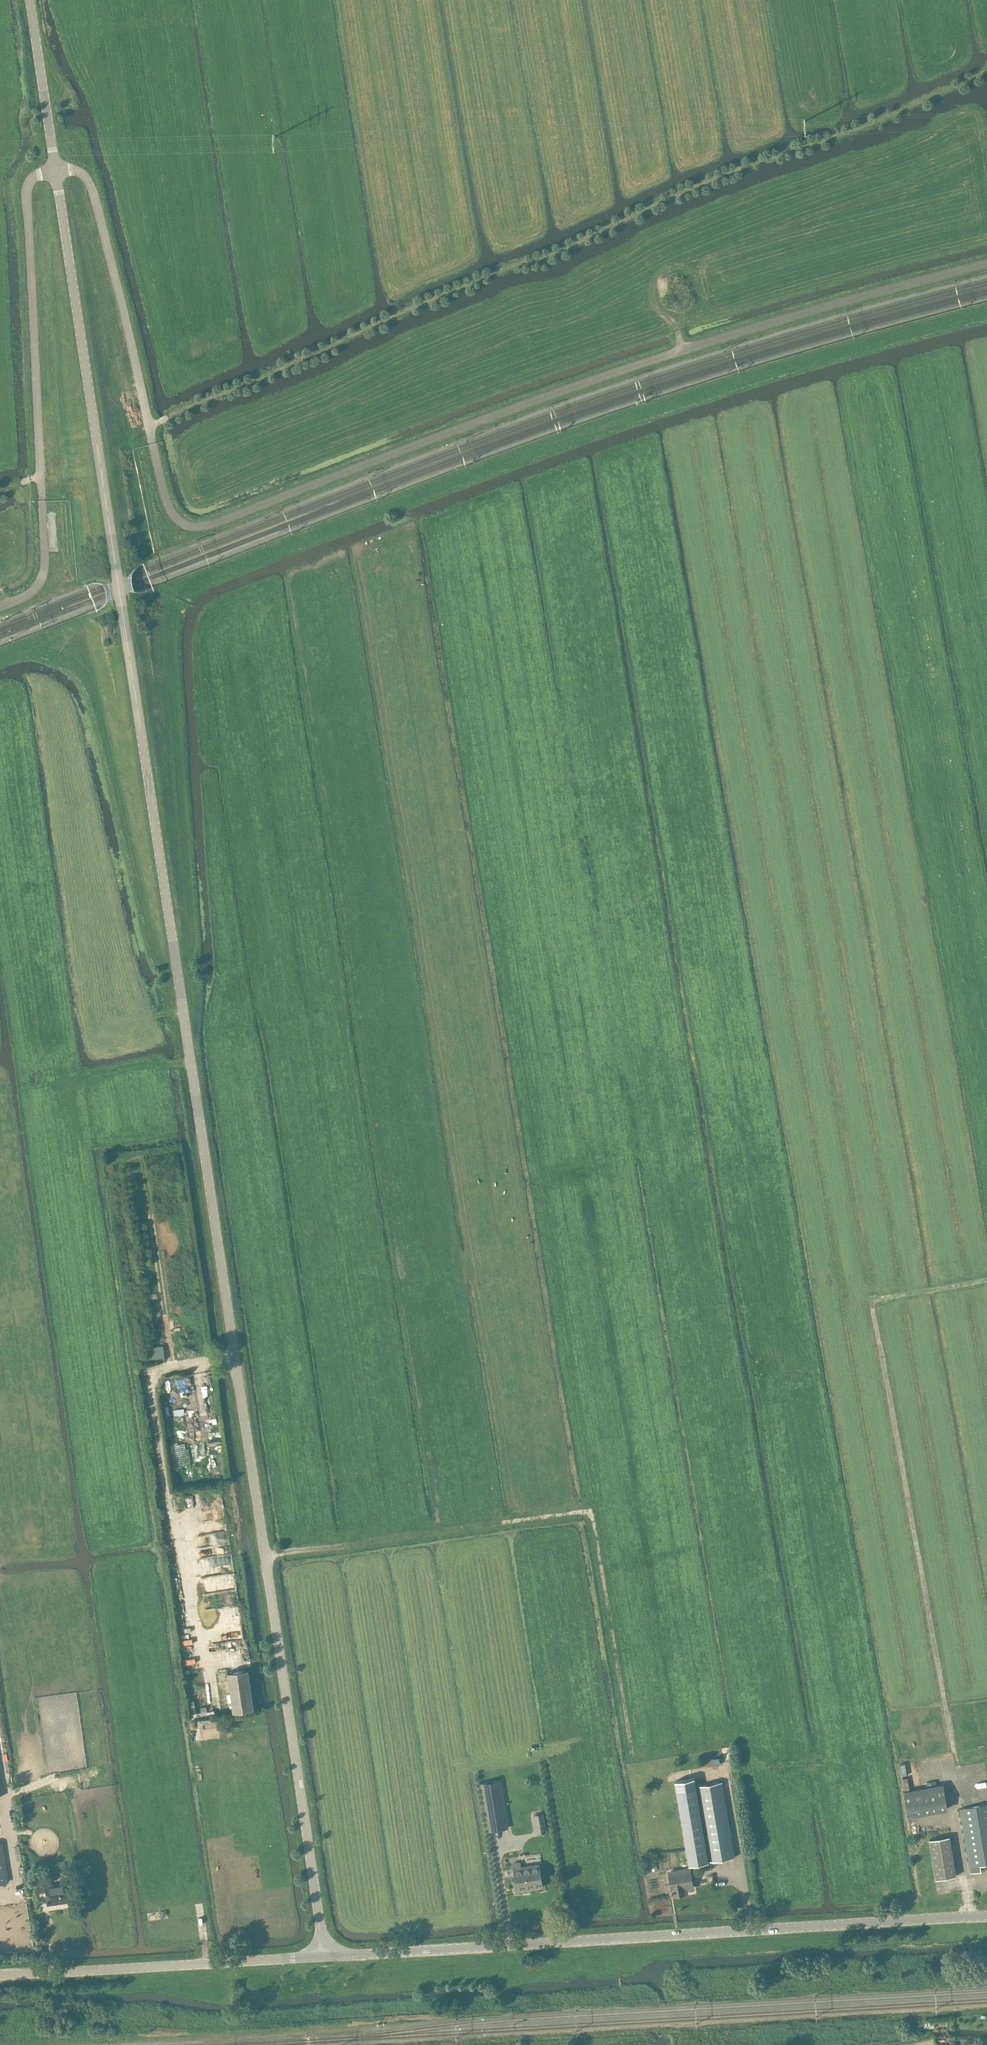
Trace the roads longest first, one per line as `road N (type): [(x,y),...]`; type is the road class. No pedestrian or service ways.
road 1 (unclassified): [(324,1957),(30,0)]
road 2 (unclassified): [(324,1957),(986,1916)]
road 3 (unclassified): [(0,1974),(324,1957)]

